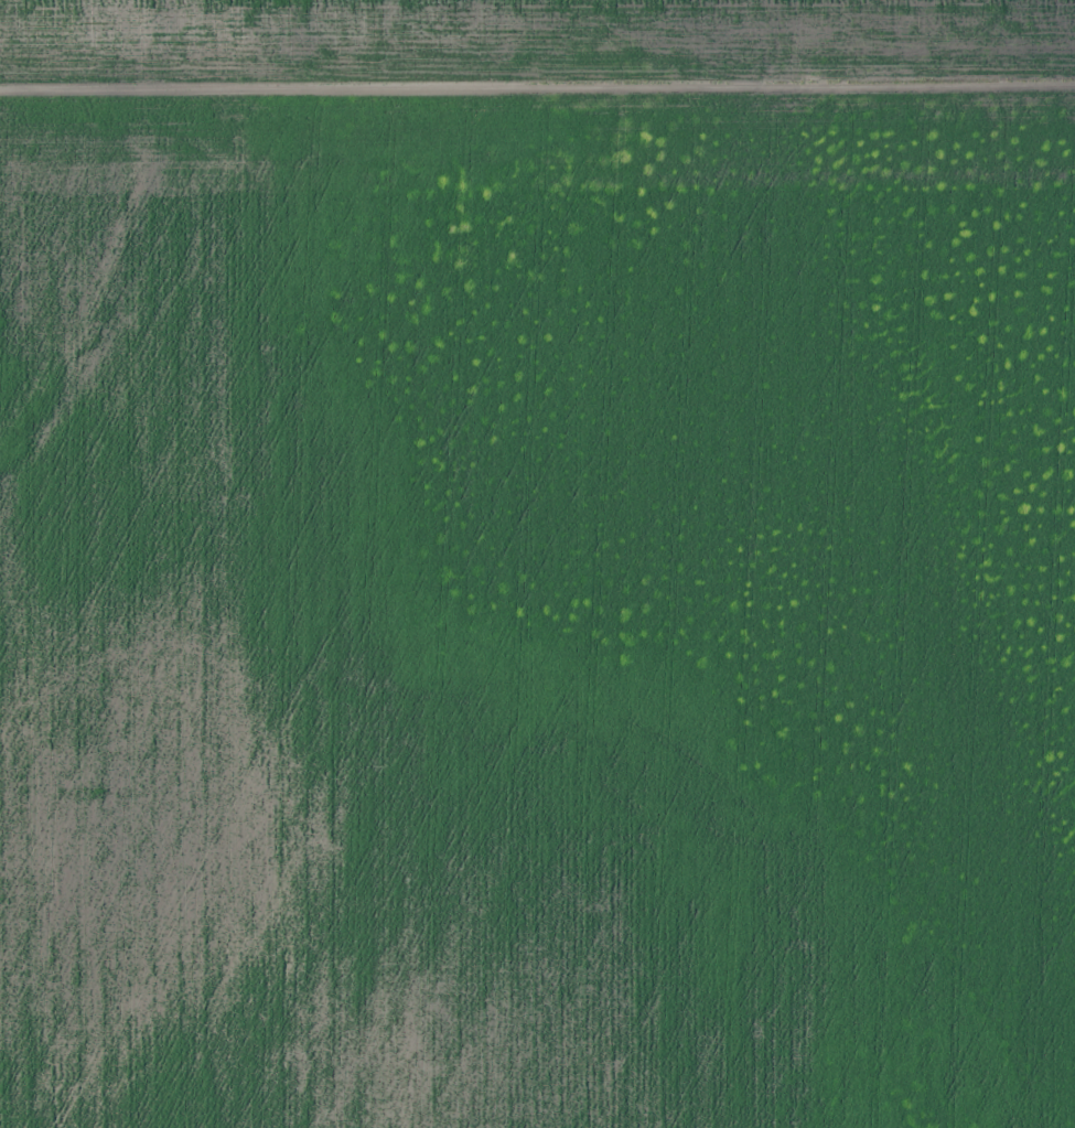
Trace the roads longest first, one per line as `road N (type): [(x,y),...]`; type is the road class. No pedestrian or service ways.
road 1 (residential): [(0,104),(1074,95)]

